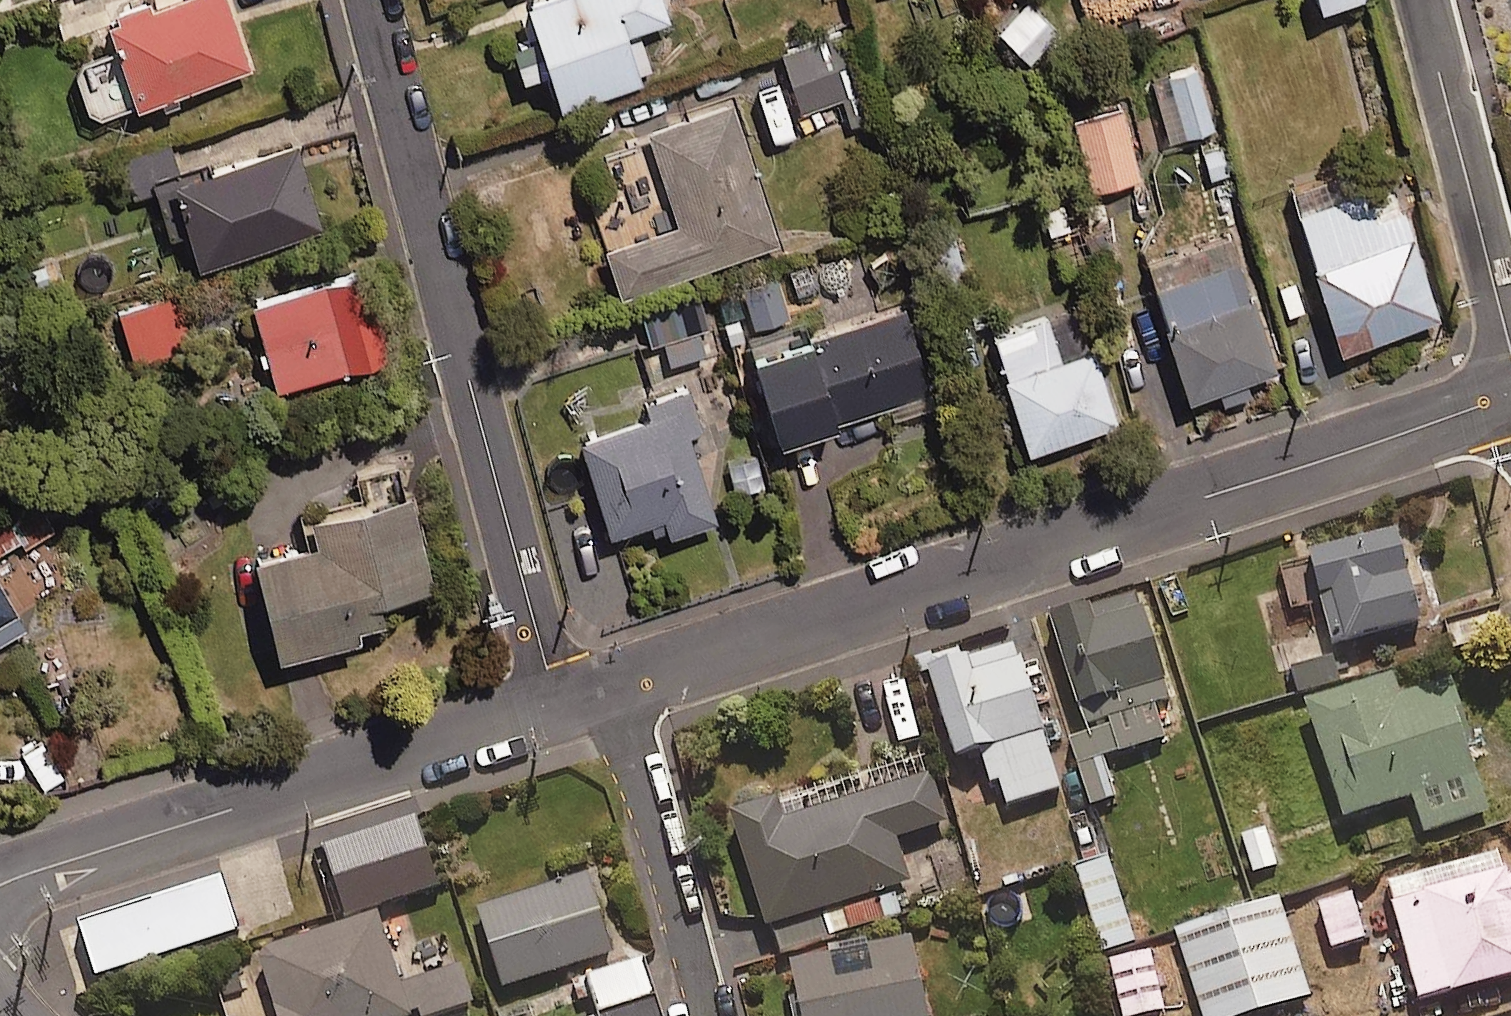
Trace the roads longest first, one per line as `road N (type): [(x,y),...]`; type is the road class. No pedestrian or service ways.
road 1 (residential): [(1510,391),(579,697)]
road 2 (residential): [(364,0),(537,629),(551,664),(579,697)]
road 3 (residential): [(579,697),(0,885)]
road 4 (residential): [(1510,346),(1422,0)]
road 5 (residential): [(706,1015),(639,775),(621,740),(579,697)]

